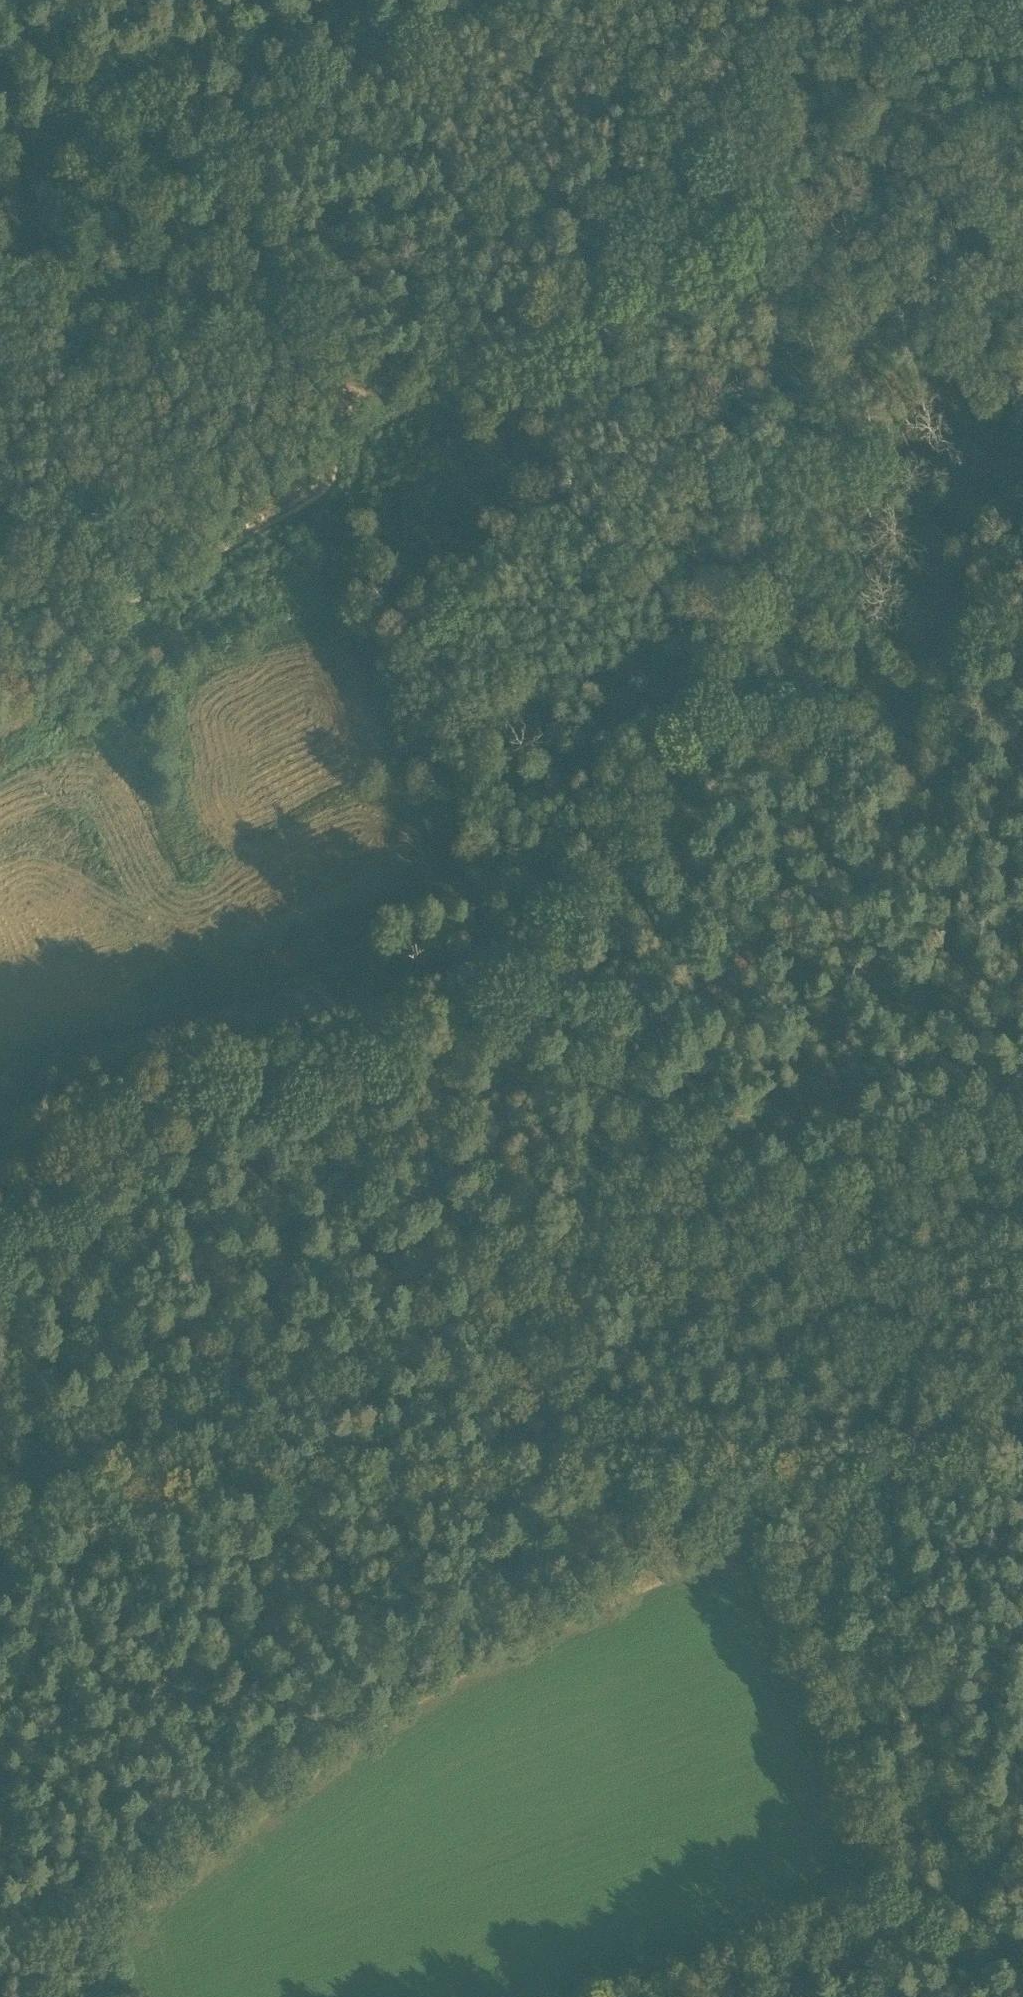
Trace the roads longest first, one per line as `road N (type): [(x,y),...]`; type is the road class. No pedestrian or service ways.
road 1 (track): [(1022,99),(975,125),(877,154),(807,228),(760,263),(608,360),(531,395),(460,419),(381,426),(286,409)]
road 2 (track): [(532,0),(0,284)]
road 3 (track): [(286,409),(272,301),(235,163),(147,0)]
road 4 (unclassified): [(754,1996),(1022,1898)]

